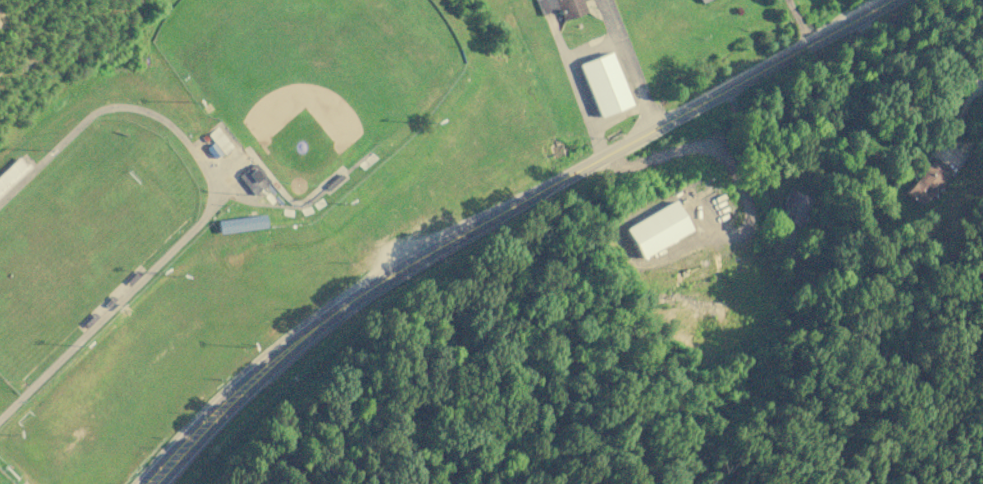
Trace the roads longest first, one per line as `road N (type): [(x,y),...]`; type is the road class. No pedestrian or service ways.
road 1 (secondary): [(891,0),(612,149),(339,309)]
road 2 (secondary): [(339,309),(233,388),(143,483)]
road 3 (secondary): [(163,483),(339,309)]

